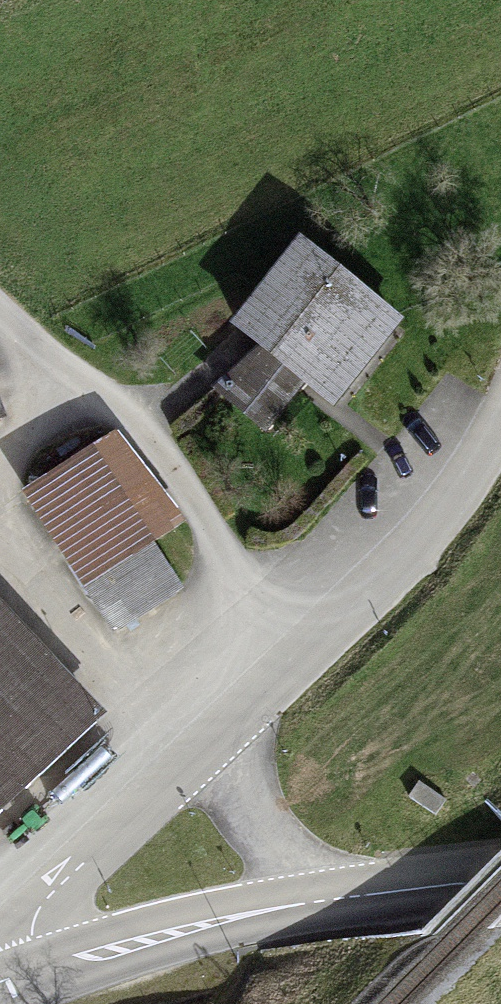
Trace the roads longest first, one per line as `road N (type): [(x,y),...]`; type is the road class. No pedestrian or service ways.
road 1 (track): [(0,313),(151,436),(294,661)]
road 2 (unclassified): [(222,729),(397,563),(500,425)]
road 3 (unclassified): [(24,980),(44,901),(222,729)]
road 4 (secondary): [(326,900),(163,935),(24,980)]
road 5 (unclassified): [(326,900),(255,815),(222,729)]
road 6 (secondary): [(500,879),(326,900)]

